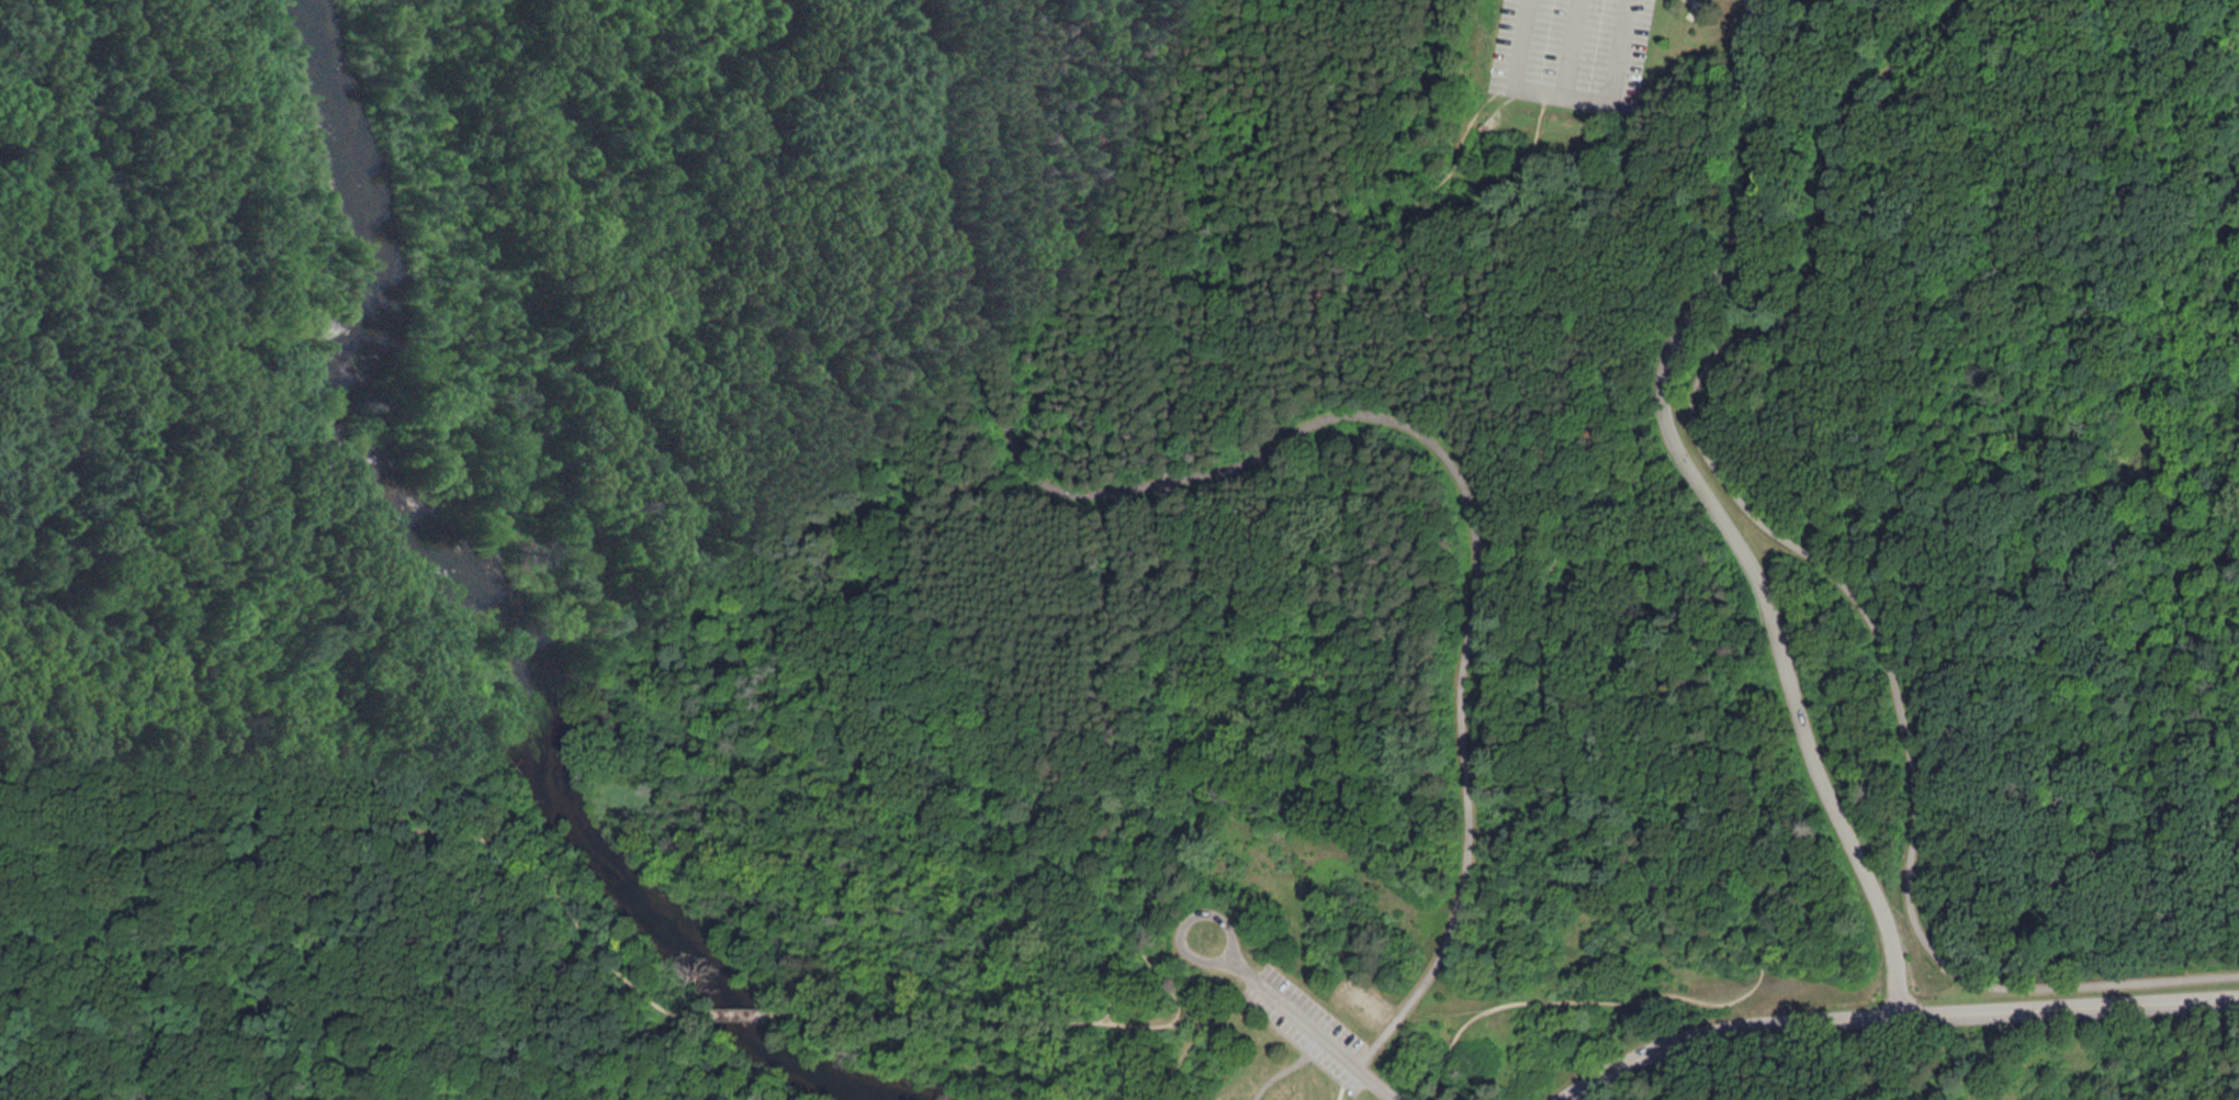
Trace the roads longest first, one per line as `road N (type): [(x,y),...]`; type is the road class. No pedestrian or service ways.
road 1 (residential): [(1557,1099),(1636,1054),(1758,1020),(2238,998)]
road 2 (residential): [(1228,954),(1397,1099)]
road 3 (residential): [(1234,930),(1228,954),(1212,963),(1194,959),(1181,938),(1201,910),(1225,916),(1234,930)]

